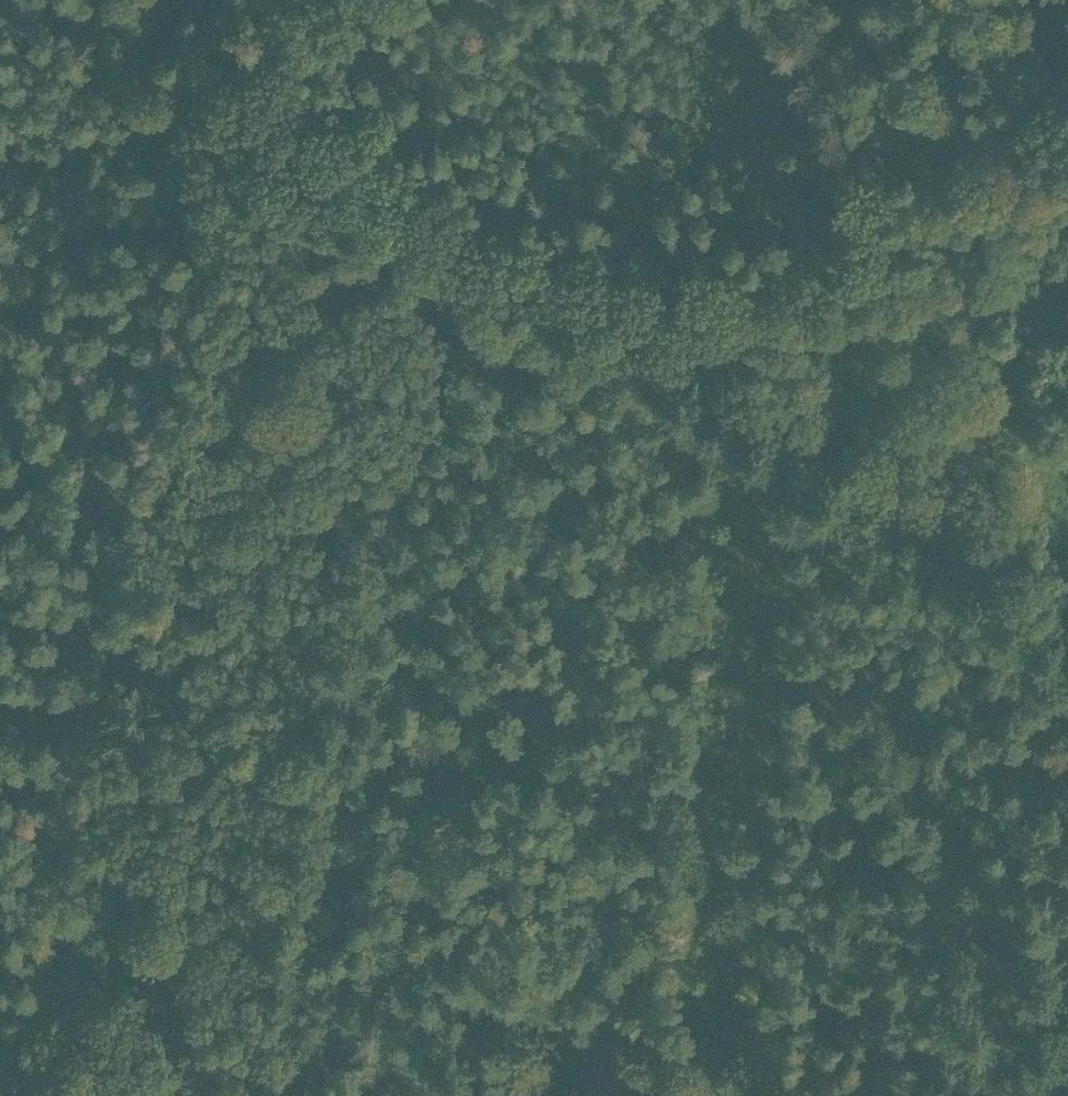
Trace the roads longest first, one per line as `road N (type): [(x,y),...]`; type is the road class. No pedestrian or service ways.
road 1 (track): [(1067,128),(943,213),(692,350),(627,309),(453,289),(343,238),(279,177)]
road 2 (track): [(244,144),(138,0)]

